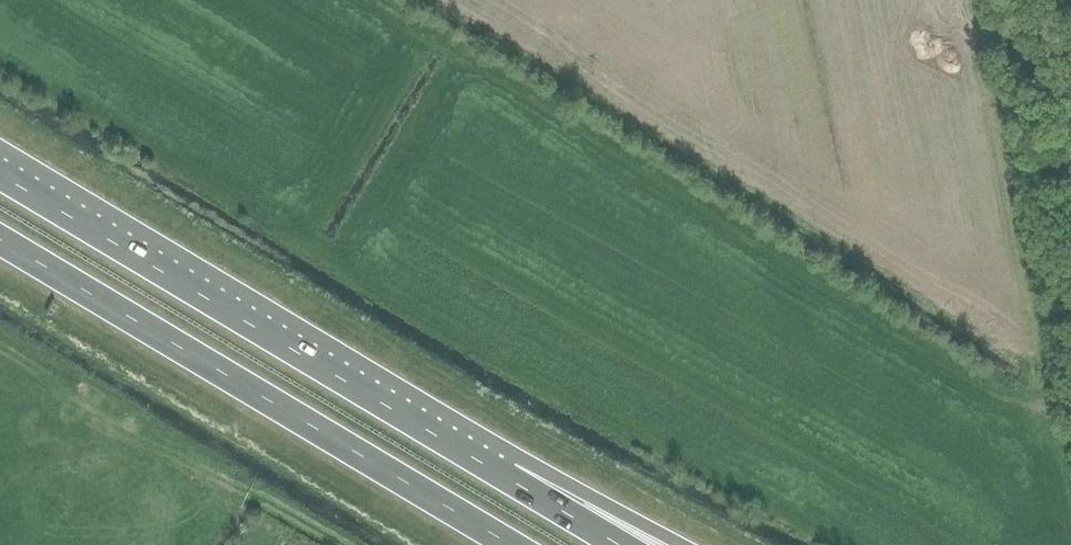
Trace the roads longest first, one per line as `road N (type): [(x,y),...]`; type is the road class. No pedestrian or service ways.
road 1 (trunk): [(621,544),(0,174)]
road 2 (trunk): [(0,239),(512,544)]

